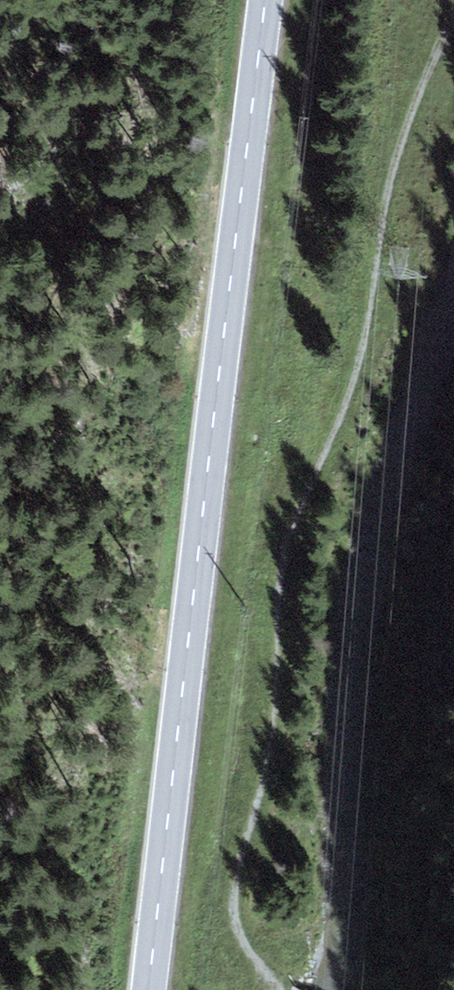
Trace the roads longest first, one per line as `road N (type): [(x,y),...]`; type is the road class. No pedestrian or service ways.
road 1 (track): [(453,15),(395,164),(360,369),(286,543),(269,750),(233,894),(248,950),(285,989)]
road 2 (primary): [(148,989),(265,0)]

